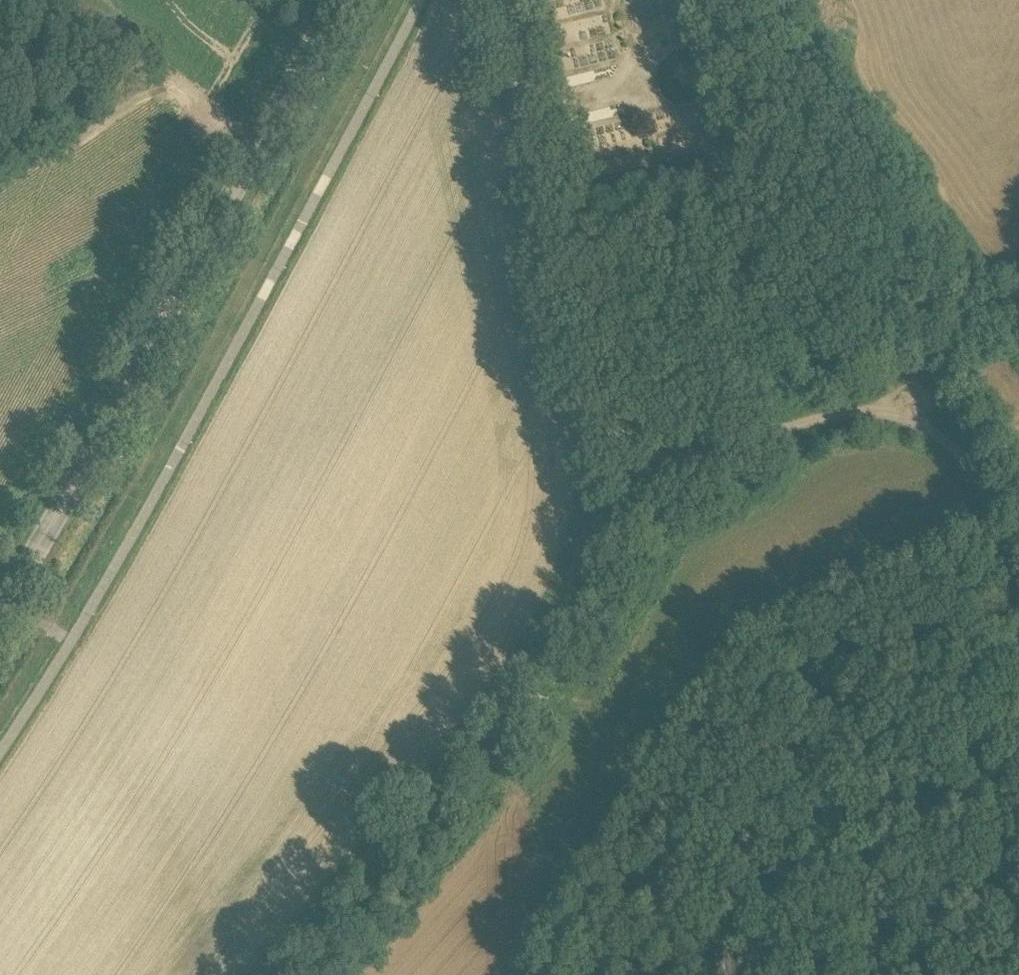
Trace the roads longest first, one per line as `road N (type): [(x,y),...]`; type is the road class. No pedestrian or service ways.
road 1 (tertiary): [(0,603),(139,369),(337,0)]
road 2 (track): [(658,462),(610,489),(589,518),(563,603),(499,697),(265,974)]
road 3 (track): [(536,181),(581,380),(603,422),(658,462)]
road 4 (track): [(658,462),(857,414)]
road 5 (track): [(857,414),(914,429),(994,486),(1018,526)]
road 6 (track): [(857,414),(904,370),(1018,302)]

